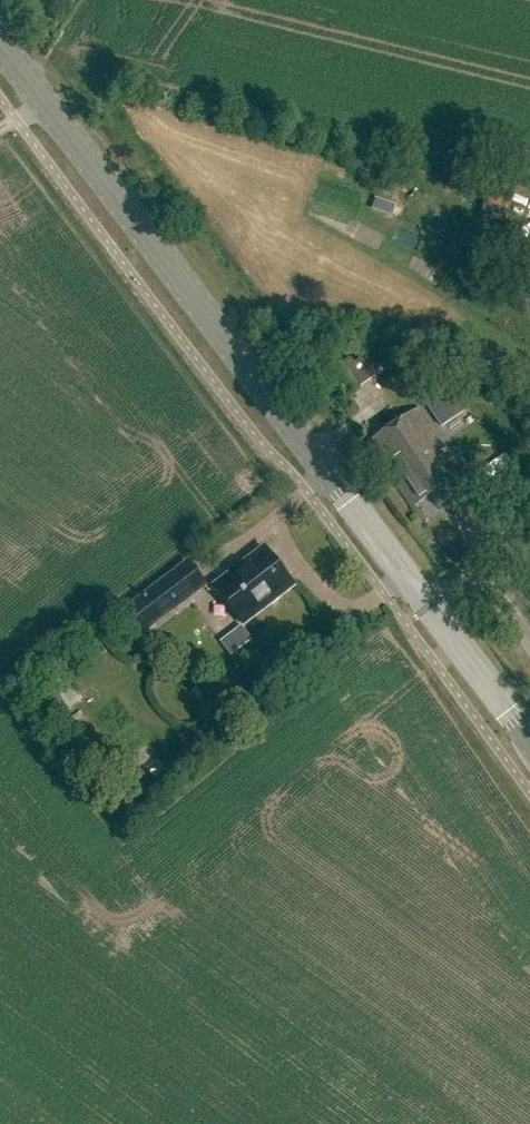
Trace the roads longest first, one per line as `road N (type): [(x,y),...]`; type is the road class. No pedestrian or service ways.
road 1 (primary): [(430,606),(0,46)]
road 2 (primary): [(529,737),(430,606)]
road 3 (unclassified): [(529,642),(475,578),(430,606)]

